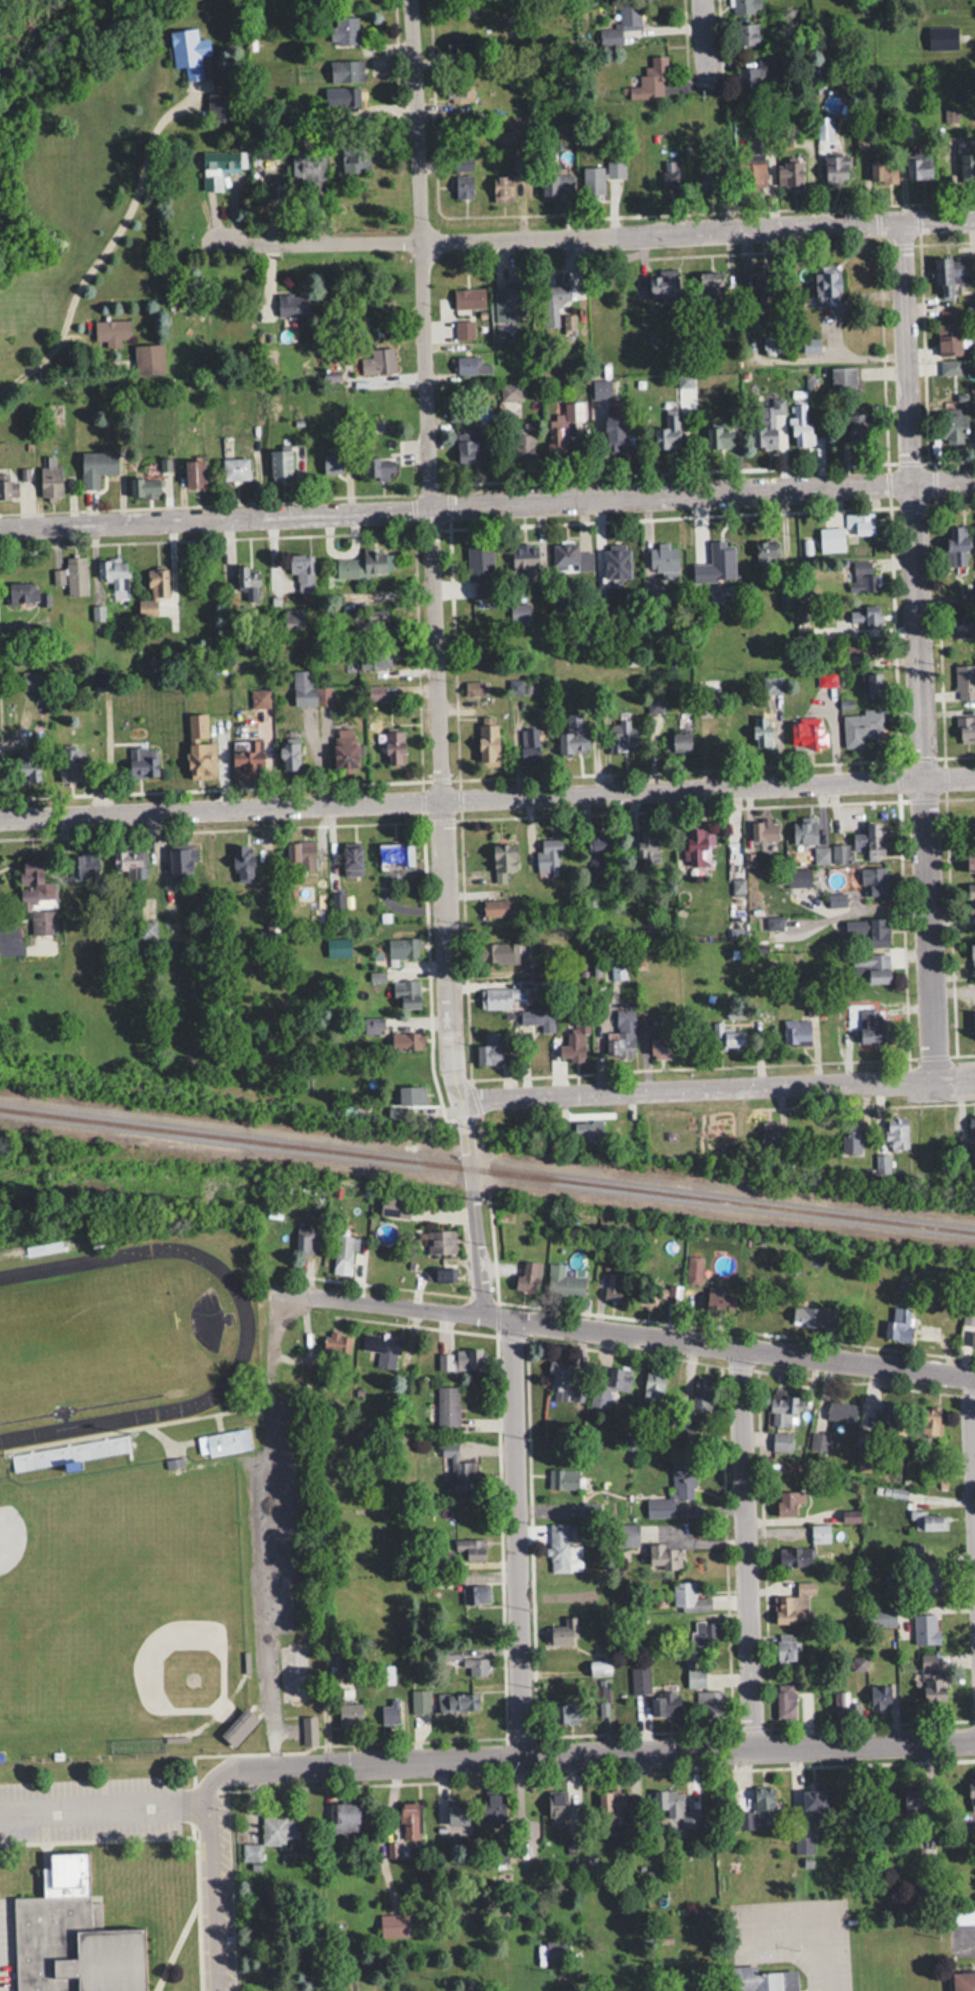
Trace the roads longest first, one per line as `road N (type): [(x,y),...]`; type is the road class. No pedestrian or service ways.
road 1 (residential): [(458,1099),(415,0)]
road 2 (residential): [(0,524),(974,479)]
road 3 (residential): [(0,815),(974,776)]
road 4 (residential): [(933,1081),(901,223)]
road 5 (residential): [(974,1738),(274,1766),(216,1775)]
road 6 (residential): [(249,247),(974,219)]
road 7 (residential): [(974,1377),(483,1313),(279,1295)]
road 8 (residential): [(974,1079),(458,1099)]
road 9 (residential): [(519,1755),(517,1323)]
road 10 (residential): [(751,1745),(740,1350)]
road 11 (residential): [(483,1313),(458,1099)]

